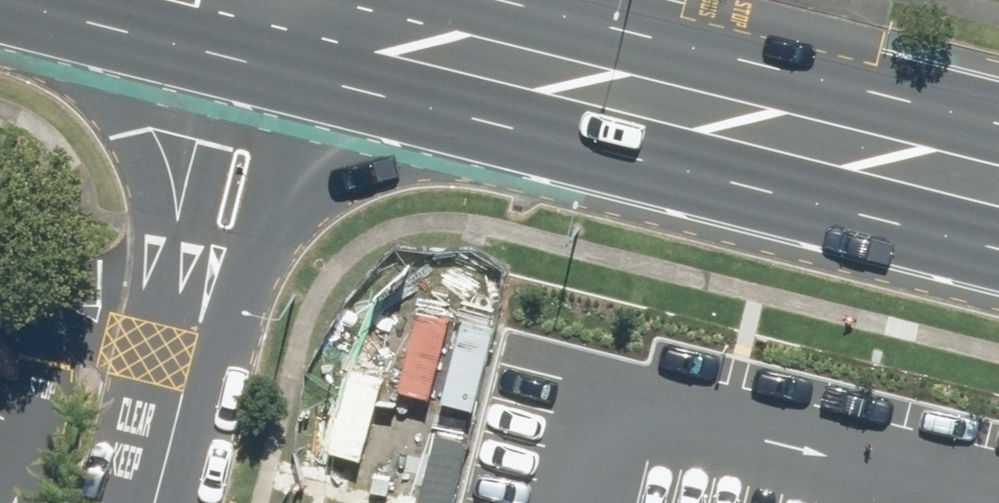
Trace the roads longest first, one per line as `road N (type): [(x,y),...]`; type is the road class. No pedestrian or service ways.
road 1 (secondary): [(998,236),(250,48)]
road 2 (residential): [(148,502),(250,48)]
road 3 (secondary): [(564,0),(998,105)]
road 4 (secondary): [(250,48),(42,0)]

